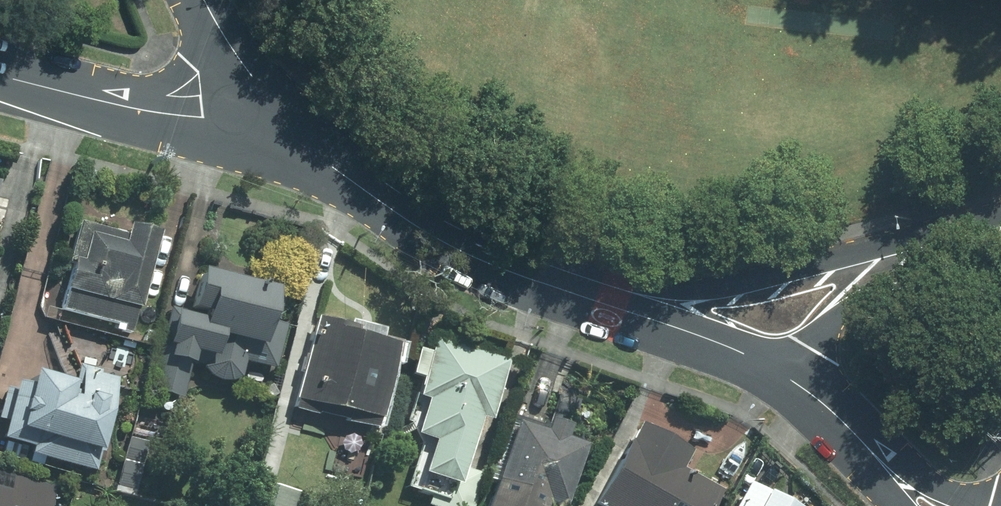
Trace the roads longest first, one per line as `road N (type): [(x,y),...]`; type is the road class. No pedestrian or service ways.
road 1 (residential): [(436,233),(541,251),(655,284),(709,287),(824,263),(912,260)]
road 2 (residential): [(798,384),(729,347),(495,266),(436,233)]
road 3 (residential): [(276,110),(208,113),(112,103),(0,74)]
road 4 (residential): [(436,233),(339,169),(276,110)]
road 5 (residential): [(930,505),(798,384)]
road 6 (residential): [(912,260),(848,304),(798,384)]
road 7 (residential): [(276,110),(205,0)]

